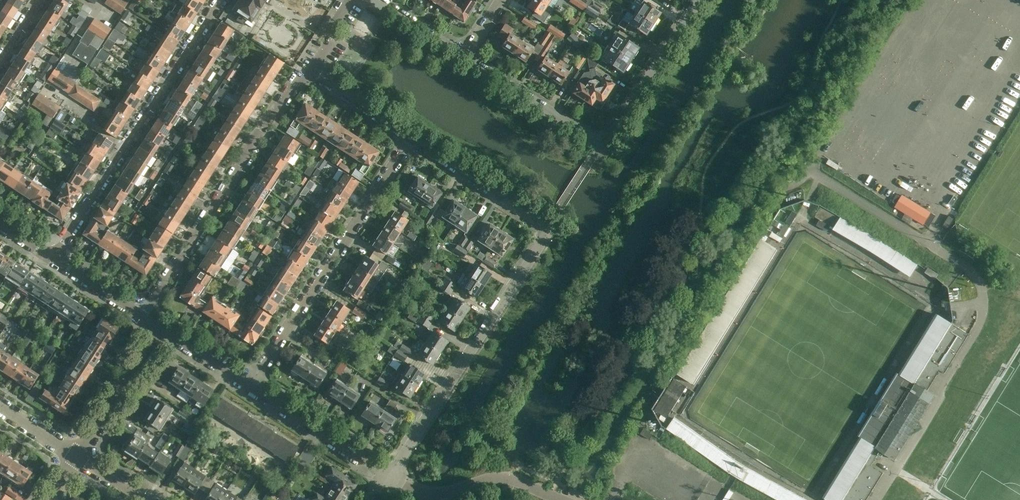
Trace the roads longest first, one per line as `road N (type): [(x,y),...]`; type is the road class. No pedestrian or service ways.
road 1 (residential): [(387,479),(549,229),(412,140)]
road 2 (residential): [(465,58),(601,146),(699,0)]
road 3 (residential): [(222,0),(52,259)]
road 4 (residential): [(141,320),(294,82),(312,73)]
road 5 (residential): [(247,389),(412,140)]
road 6 (unclassified): [(570,499),(508,477),(430,497),(387,479)]
road 7 (residential): [(387,479),(247,389)]
road 8 (residential): [(76,457),(158,332)]

